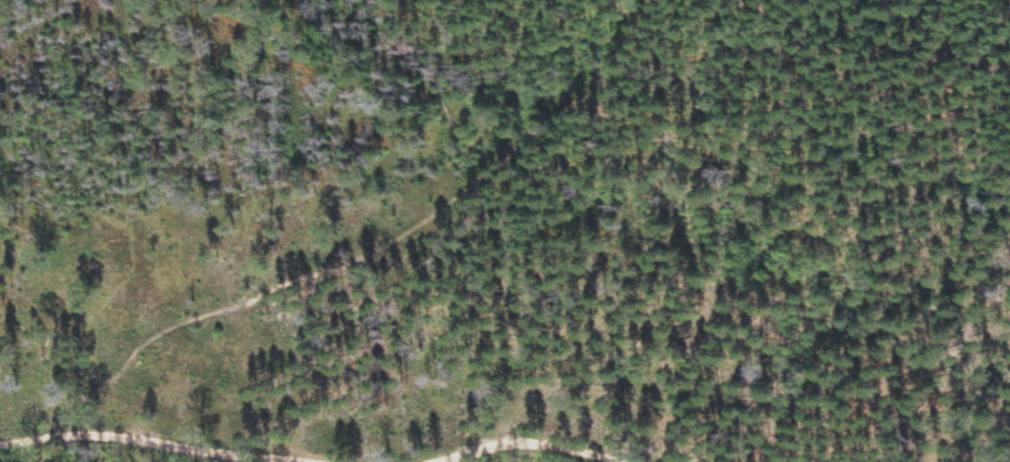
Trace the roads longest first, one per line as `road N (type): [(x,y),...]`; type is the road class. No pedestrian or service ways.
road 1 (track): [(76,438),(146,344),(413,234),(626,62),(660,0)]
road 2 (residential): [(263,461),(115,434),(0,446)]
road 3 (residential): [(674,461),(534,442),(433,461)]

